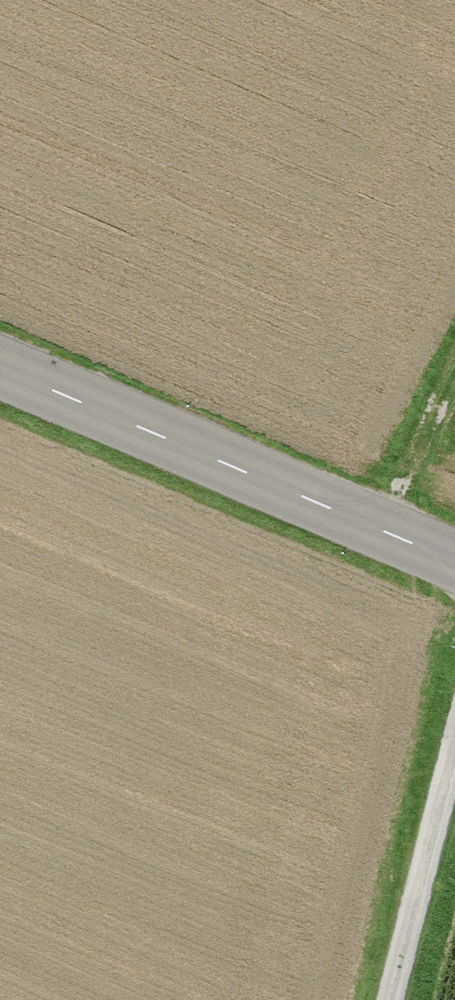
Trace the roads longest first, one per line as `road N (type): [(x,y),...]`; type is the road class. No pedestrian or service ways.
road 1 (tertiary): [(0,365),(454,561)]
road 2 (track): [(454,745),(391,999)]
road 3 (track): [(372,525),(454,369)]

